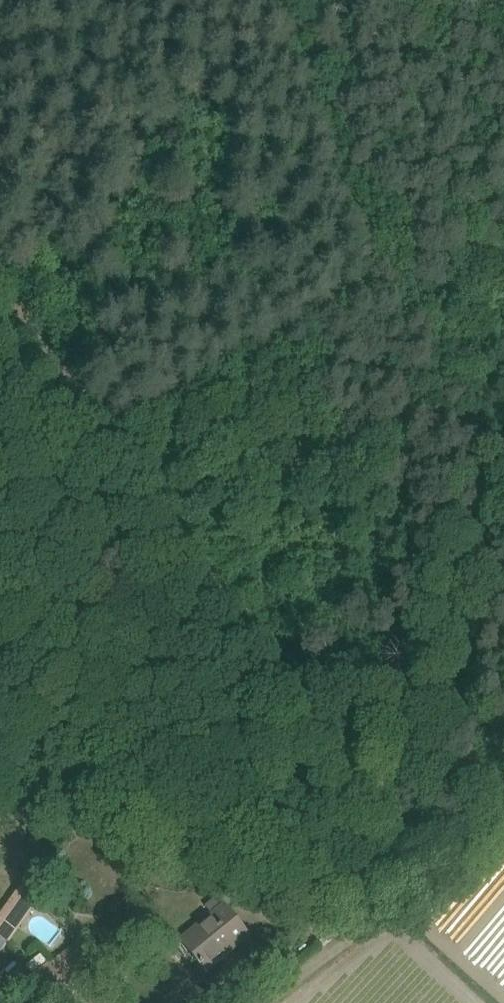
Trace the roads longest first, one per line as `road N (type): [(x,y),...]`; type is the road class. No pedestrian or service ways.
road 1 (track): [(0,270),(410,873)]
road 2 (track): [(111,433),(373,278),(273,0)]
road 3 (track): [(273,1002),(503,789)]

